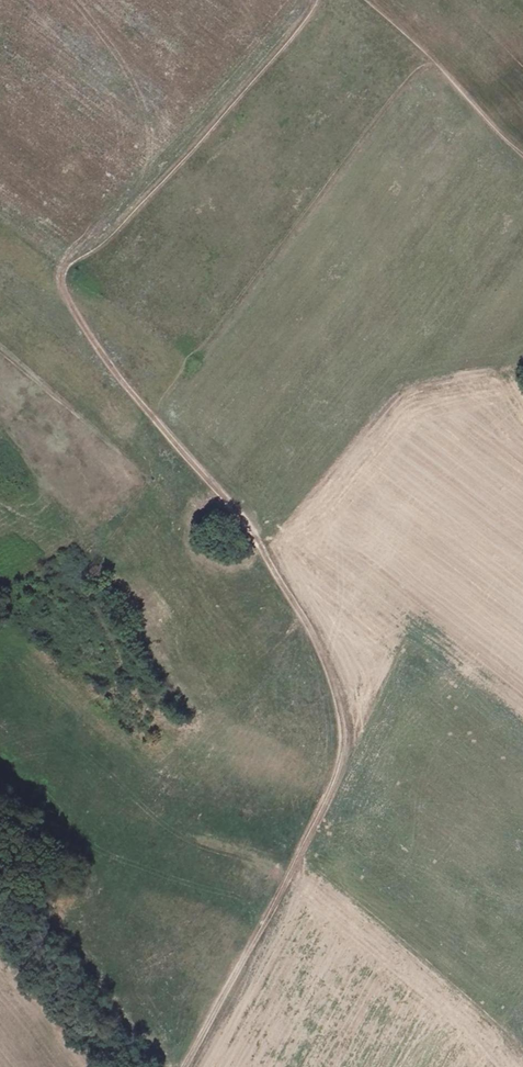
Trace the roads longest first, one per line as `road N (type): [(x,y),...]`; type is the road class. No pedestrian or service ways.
road 1 (track): [(181,1066),(335,786),(347,722),(325,655),(286,579),(86,334),(64,279)]
road 2 (track): [(367,0),(522,150)]
road 3 (track): [(0,914),(35,949),(105,1066)]

